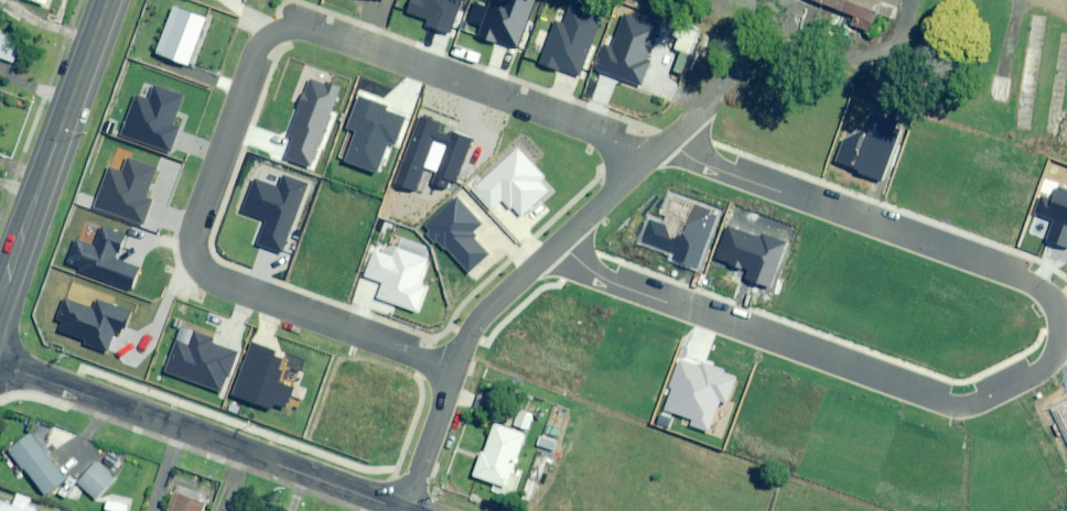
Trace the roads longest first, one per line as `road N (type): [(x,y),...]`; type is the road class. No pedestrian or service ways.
road 1 (residential): [(675,138),(692,158),(1035,285),(1063,318),(1056,357),(971,403),(951,403),(591,272),(561,243)]
road 2 (residential): [(648,162),(616,142),(304,30),(271,39),(195,237),(199,262),(215,280),(458,368)]
road 3 (tertiary): [(398,510),(0,366)]
road 4 (primary): [(109,0),(0,301)]
road 5 (residential): [(458,368),(477,320),(561,243)]
road 6 (residential): [(675,138),(788,36)]
road 7 (residential): [(404,510),(458,368)]

